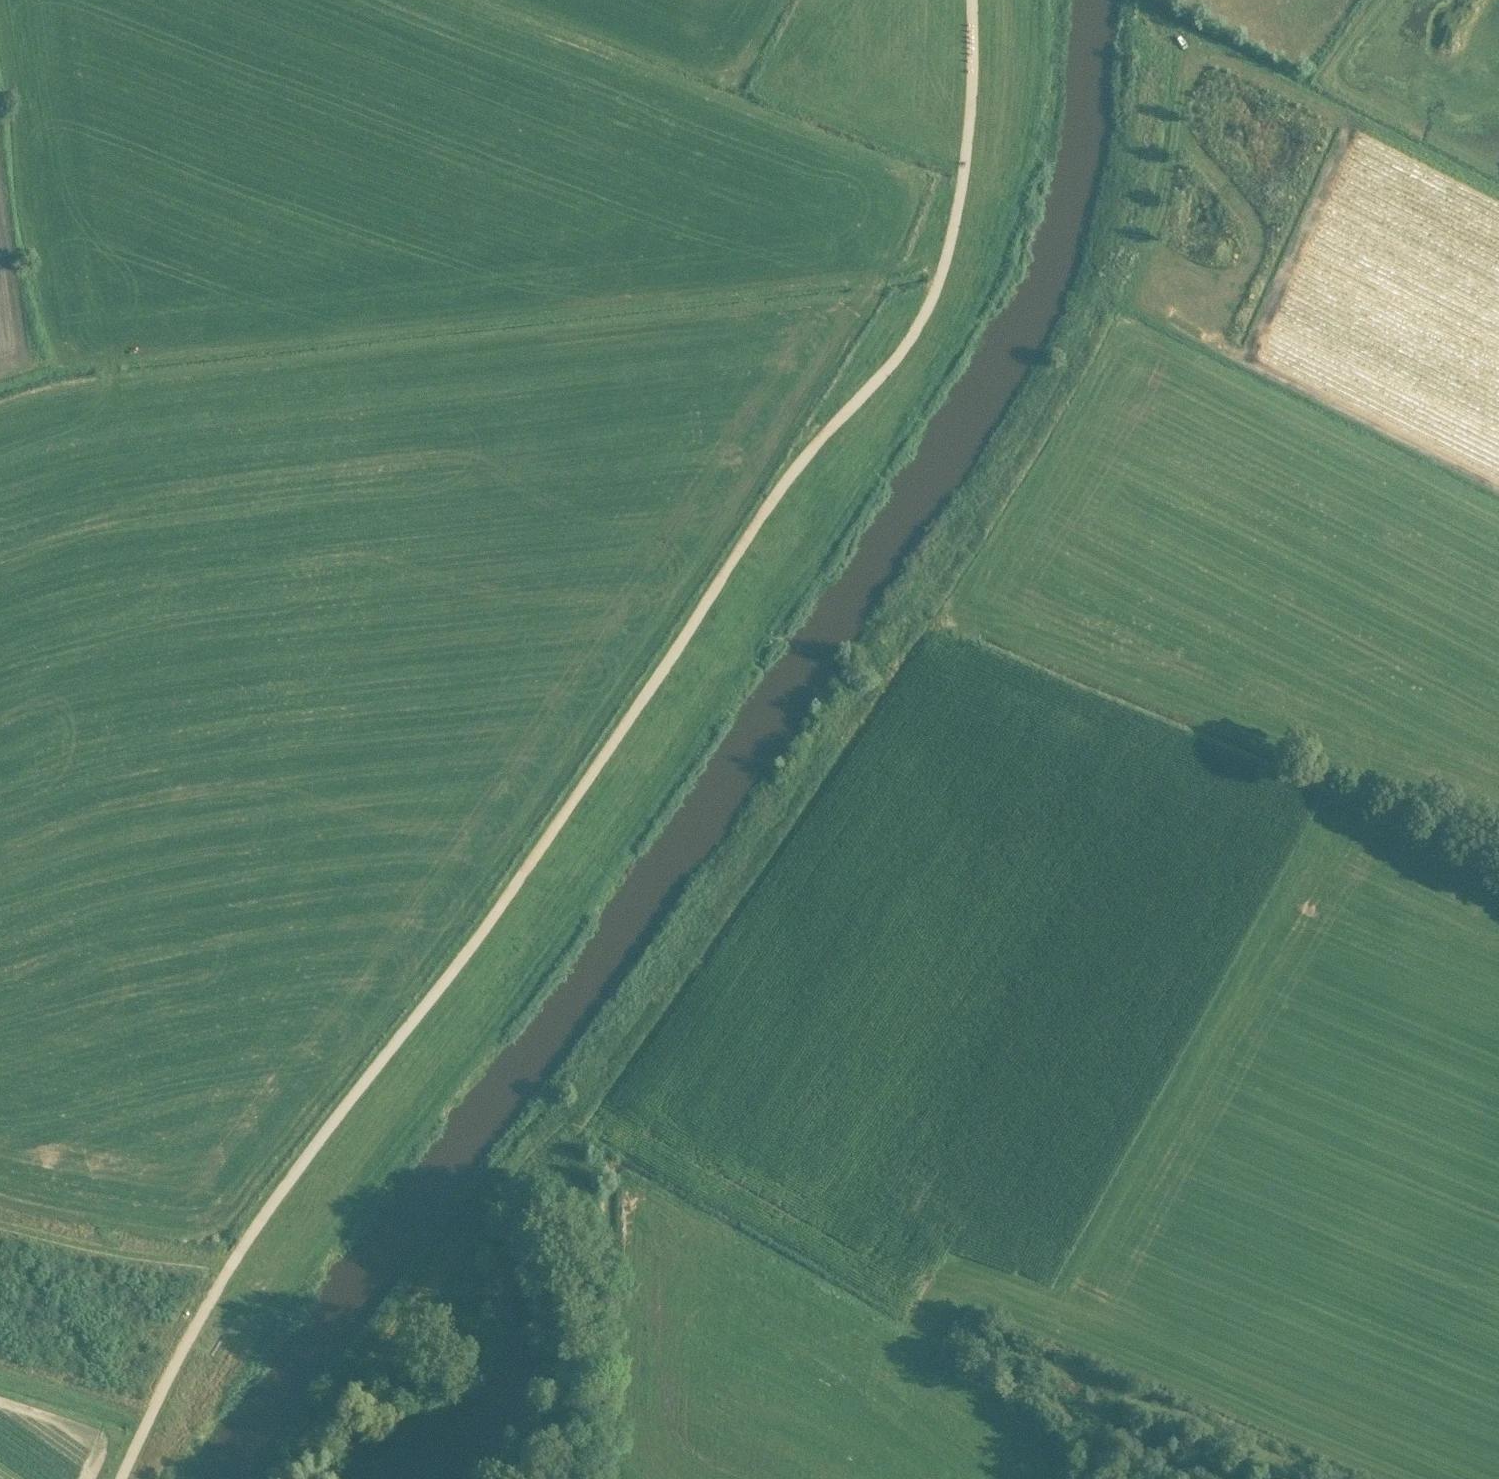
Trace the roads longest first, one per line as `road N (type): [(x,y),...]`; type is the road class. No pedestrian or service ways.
road 1 (track): [(0,1215),(221,1273)]

